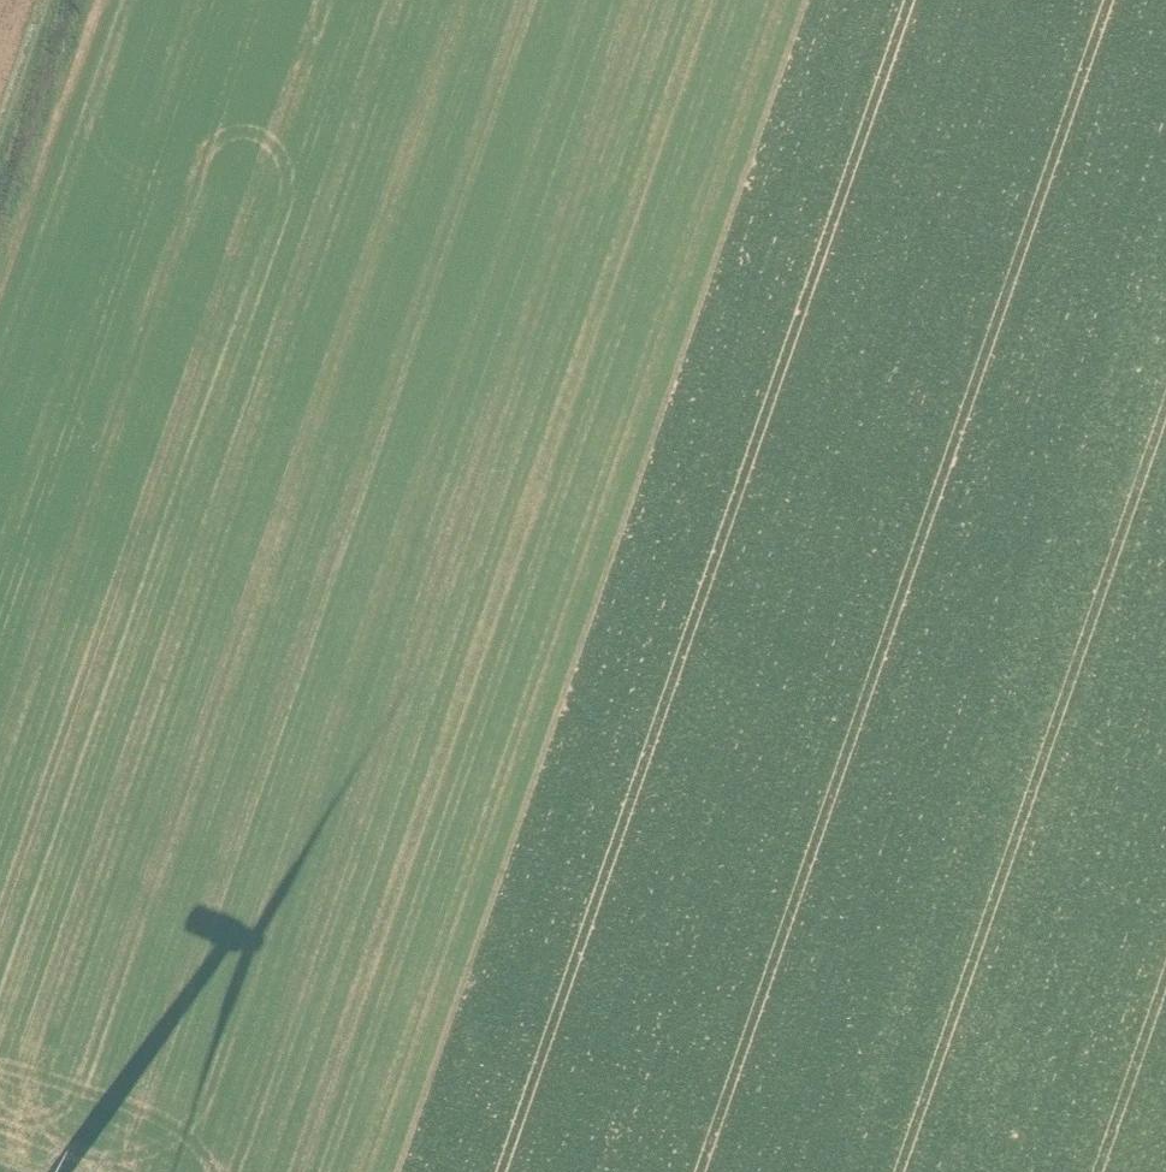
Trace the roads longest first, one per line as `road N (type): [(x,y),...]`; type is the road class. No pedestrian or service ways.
road 1 (track): [(0,284),(99,0)]
road 2 (track): [(51,0),(0,145)]

